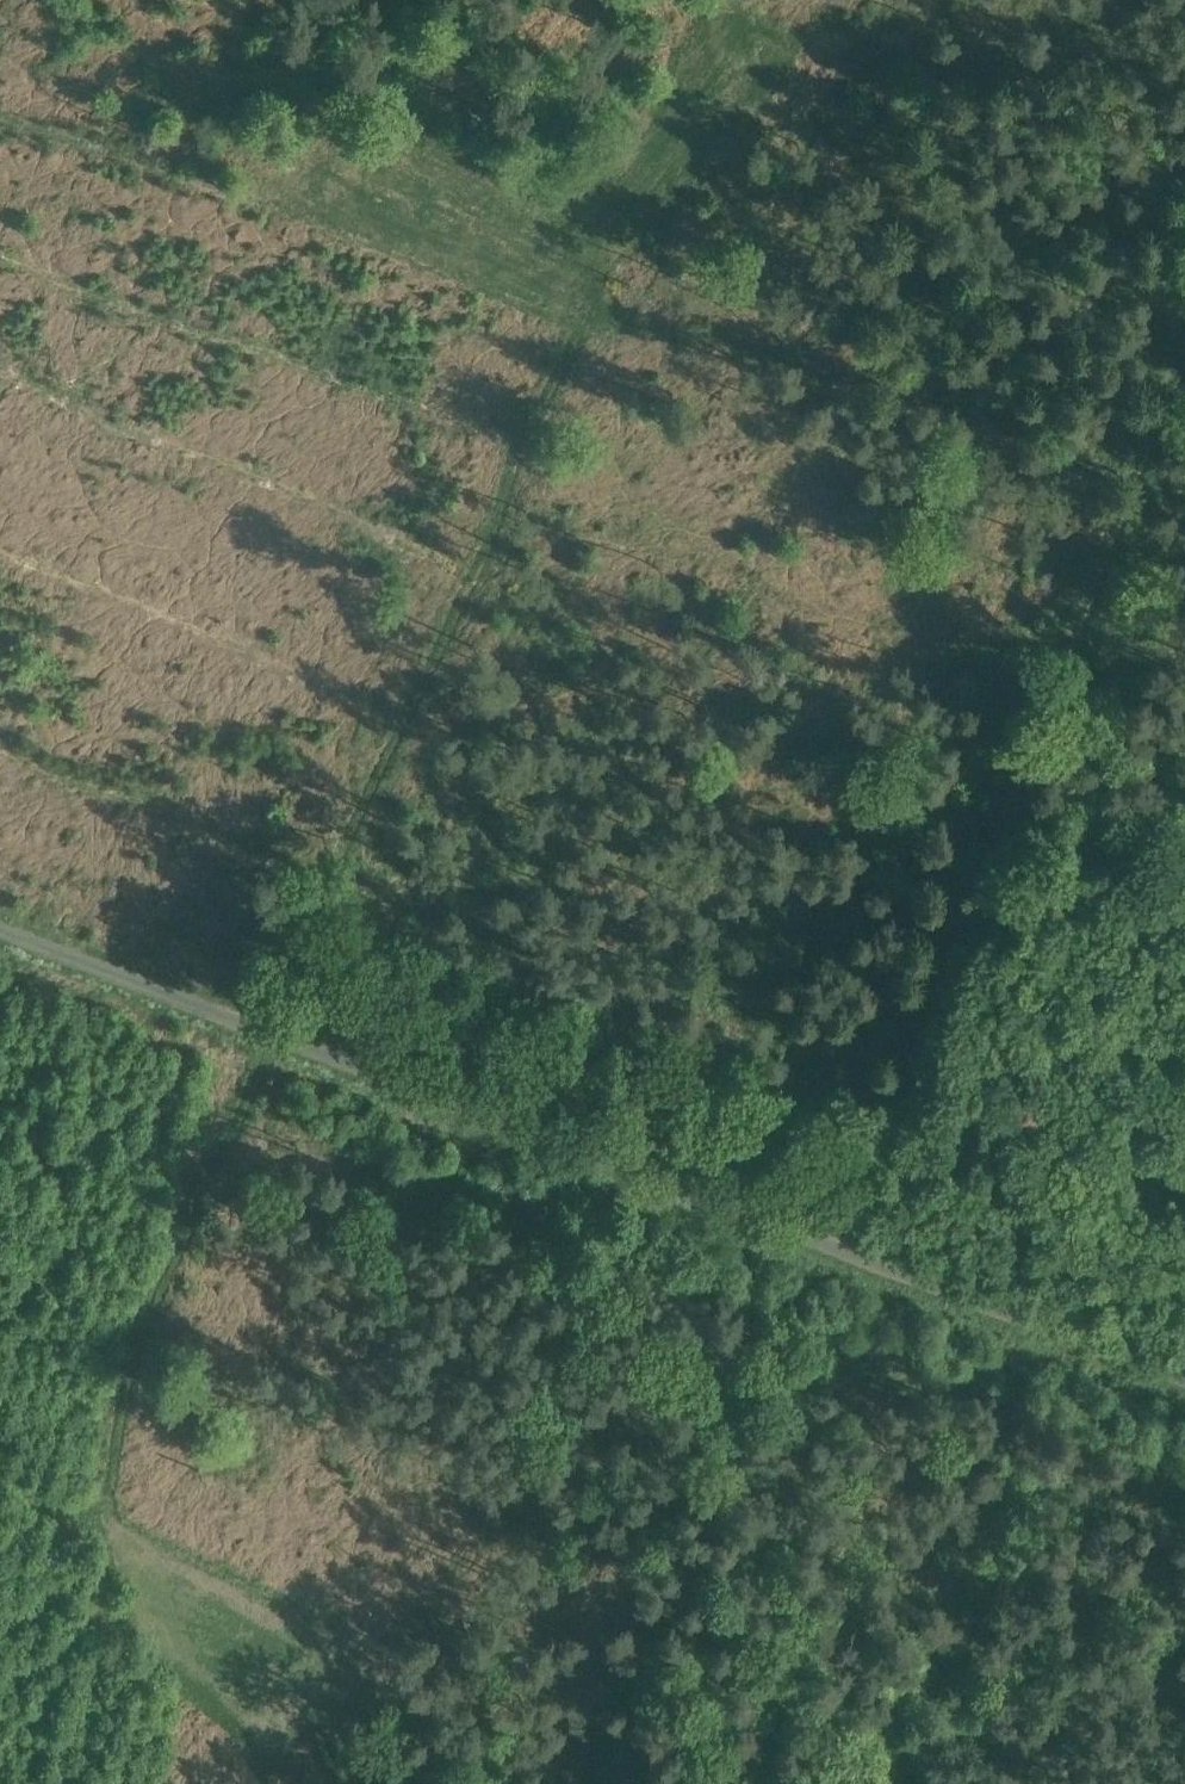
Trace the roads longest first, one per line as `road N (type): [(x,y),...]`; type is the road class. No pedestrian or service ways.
road 1 (track): [(807,1220),(1184,311)]
road 2 (track): [(807,1220),(0,910)]
road 3 (track): [(1184,1366),(807,1220)]

